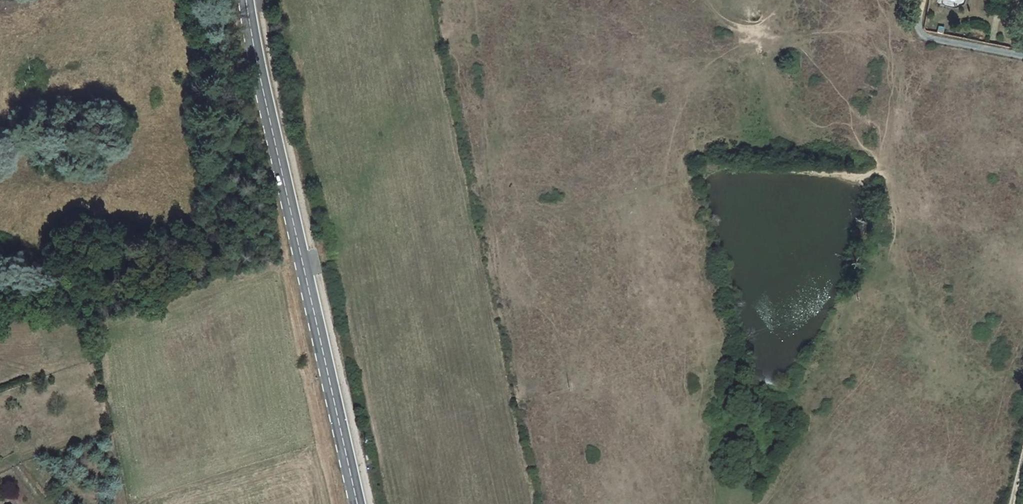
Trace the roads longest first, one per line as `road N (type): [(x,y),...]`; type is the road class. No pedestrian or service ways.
road 1 (secondary): [(355,503),(245,0)]
road 2 (track): [(1022,57),(918,34),(921,0)]

